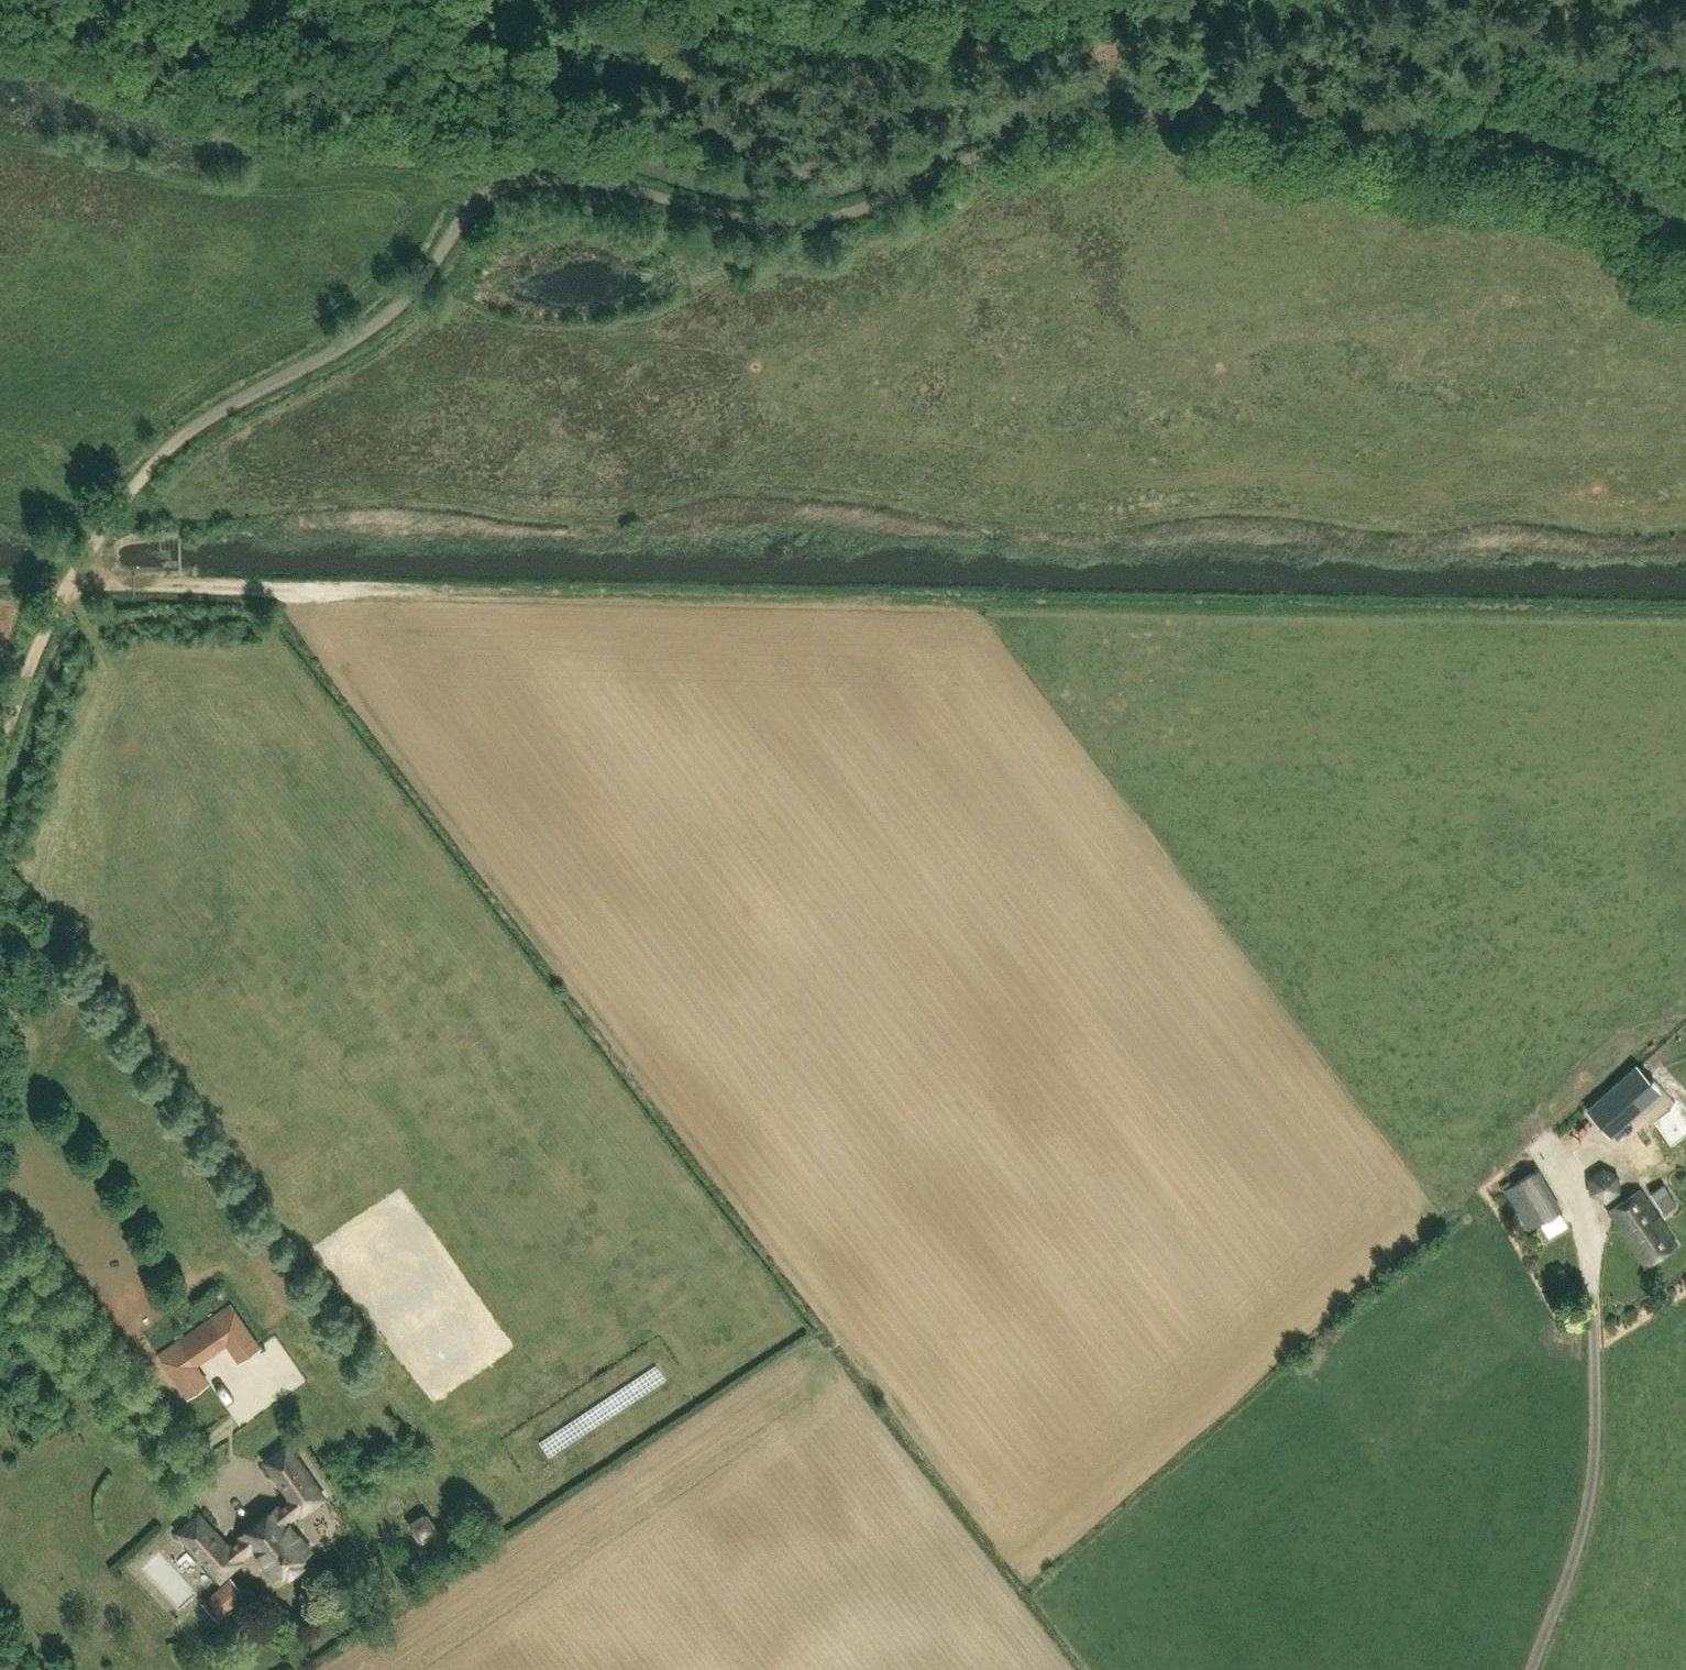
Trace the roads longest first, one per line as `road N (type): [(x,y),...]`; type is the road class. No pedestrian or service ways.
road 1 (unclassified): [(0,754),(60,602),(142,476),(213,416),(336,353),(399,309),(469,211),(513,185),(599,182),(740,216),(827,217),(1054,120),(1126,112),(1569,171),(1685,241)]

